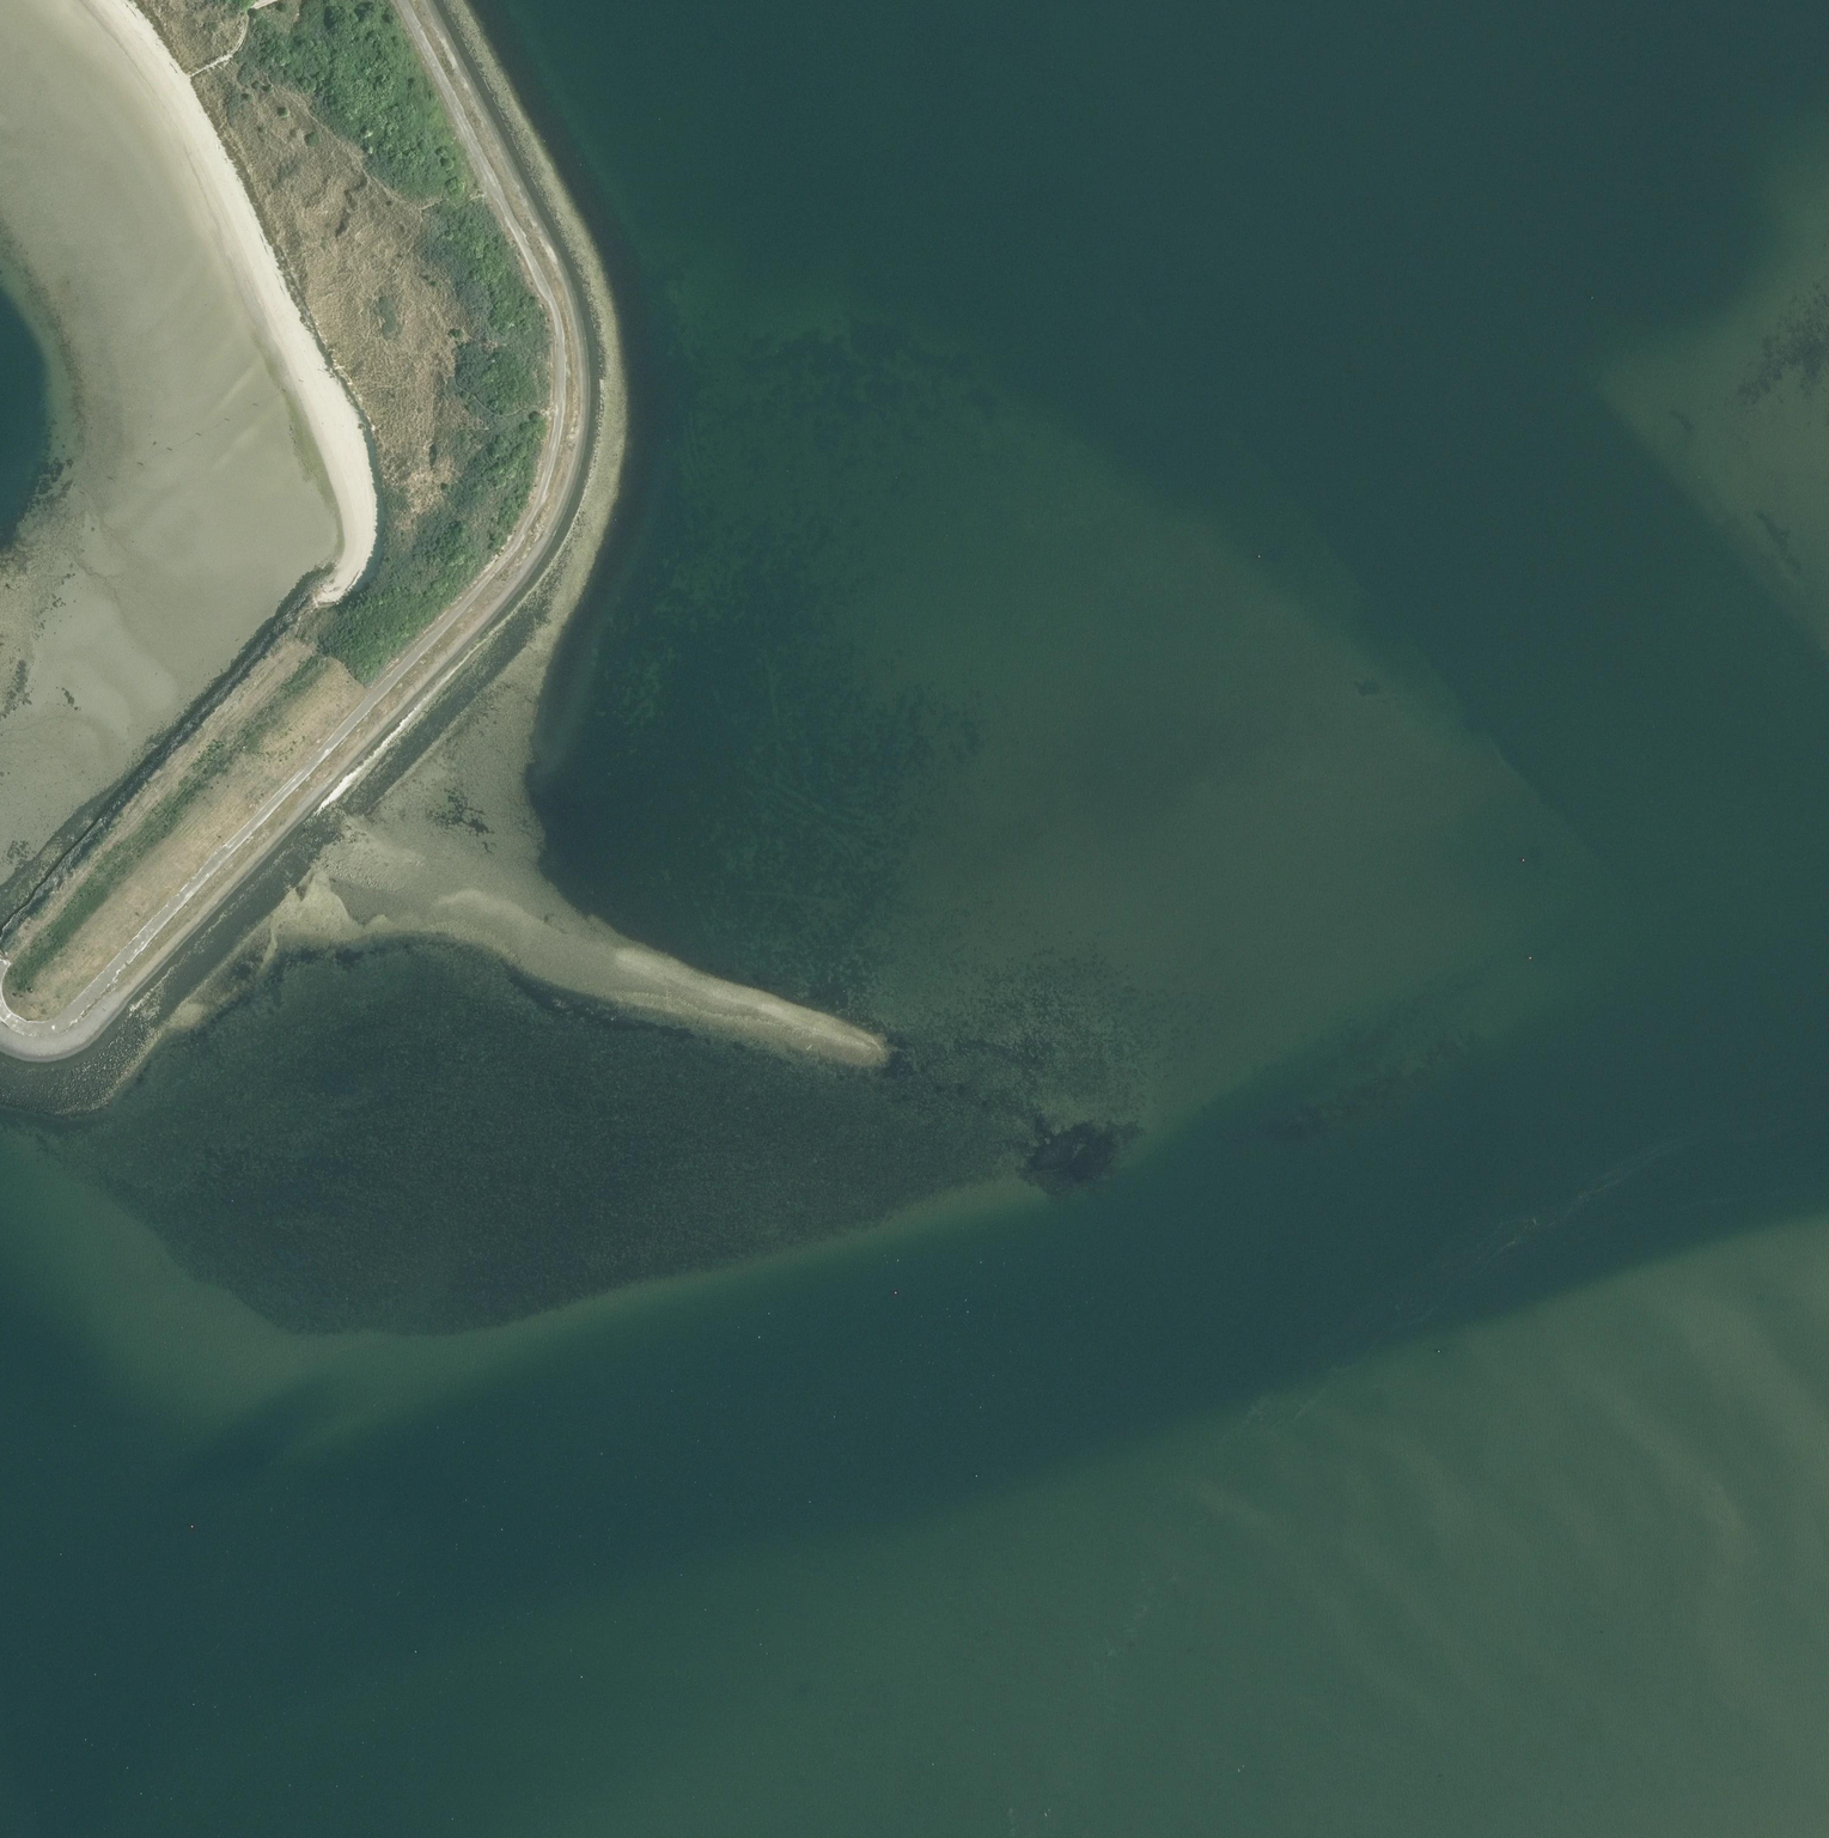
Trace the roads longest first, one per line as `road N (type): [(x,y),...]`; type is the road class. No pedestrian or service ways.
road 1 (unclassified): [(0,1005),(7,1020),(39,1031),(70,1015),(500,568),(530,523),(560,406),(555,317),(400,0)]

